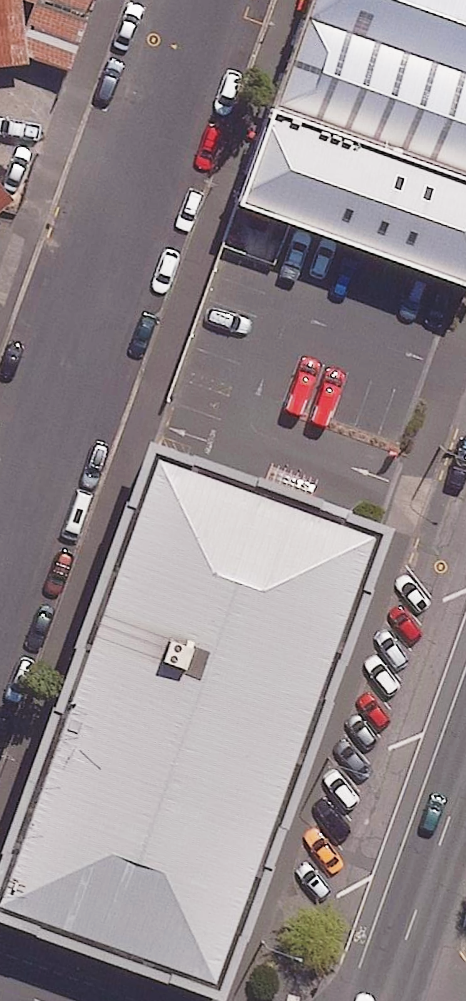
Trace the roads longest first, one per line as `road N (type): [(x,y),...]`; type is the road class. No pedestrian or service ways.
road 1 (residential): [(200,0),(0,561)]
road 2 (trunk): [(386,1000),(465,776)]

